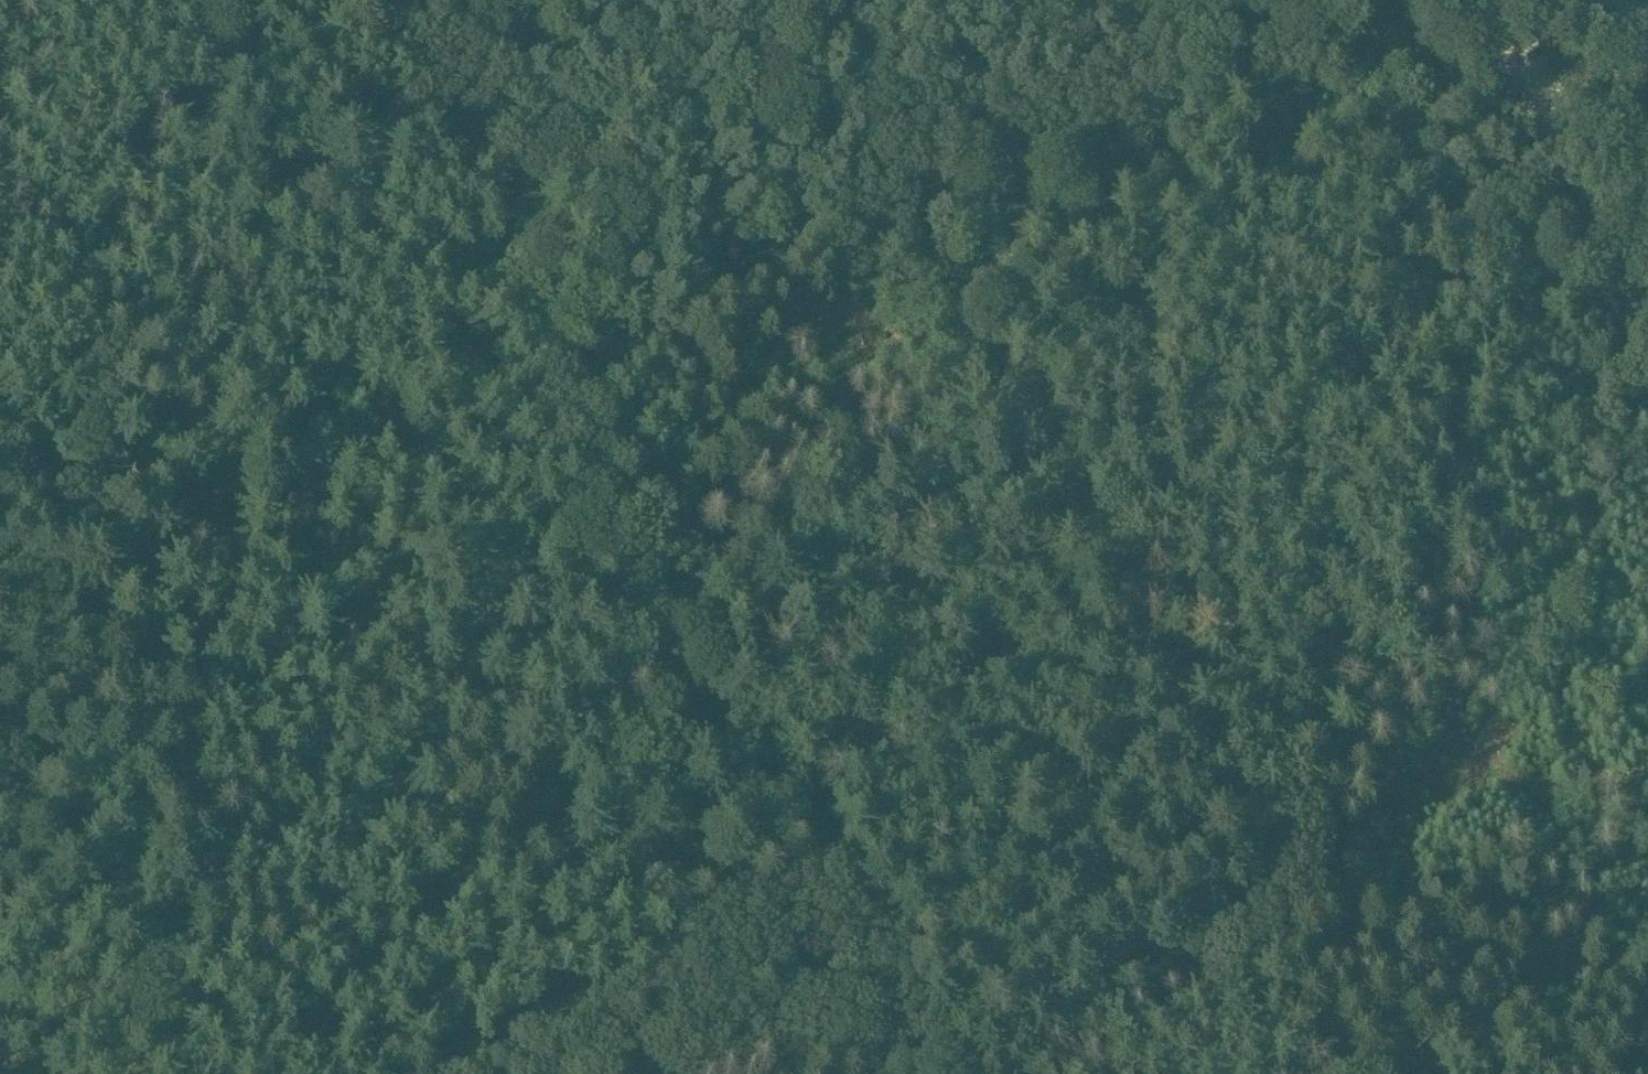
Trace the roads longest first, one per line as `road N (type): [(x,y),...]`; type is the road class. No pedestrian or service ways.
road 1 (track): [(1502,0),(1647,326)]

